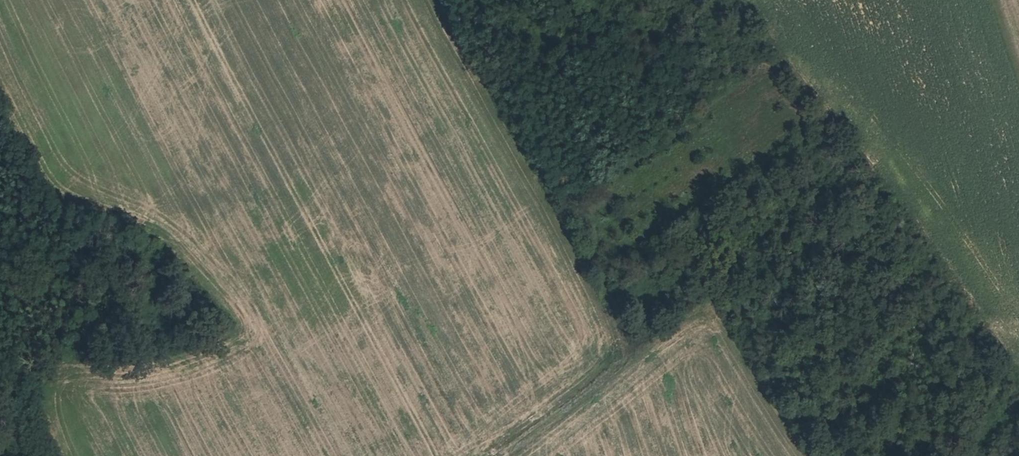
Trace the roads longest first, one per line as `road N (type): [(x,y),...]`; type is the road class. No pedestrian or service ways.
road 1 (track): [(509,455),(622,355)]

